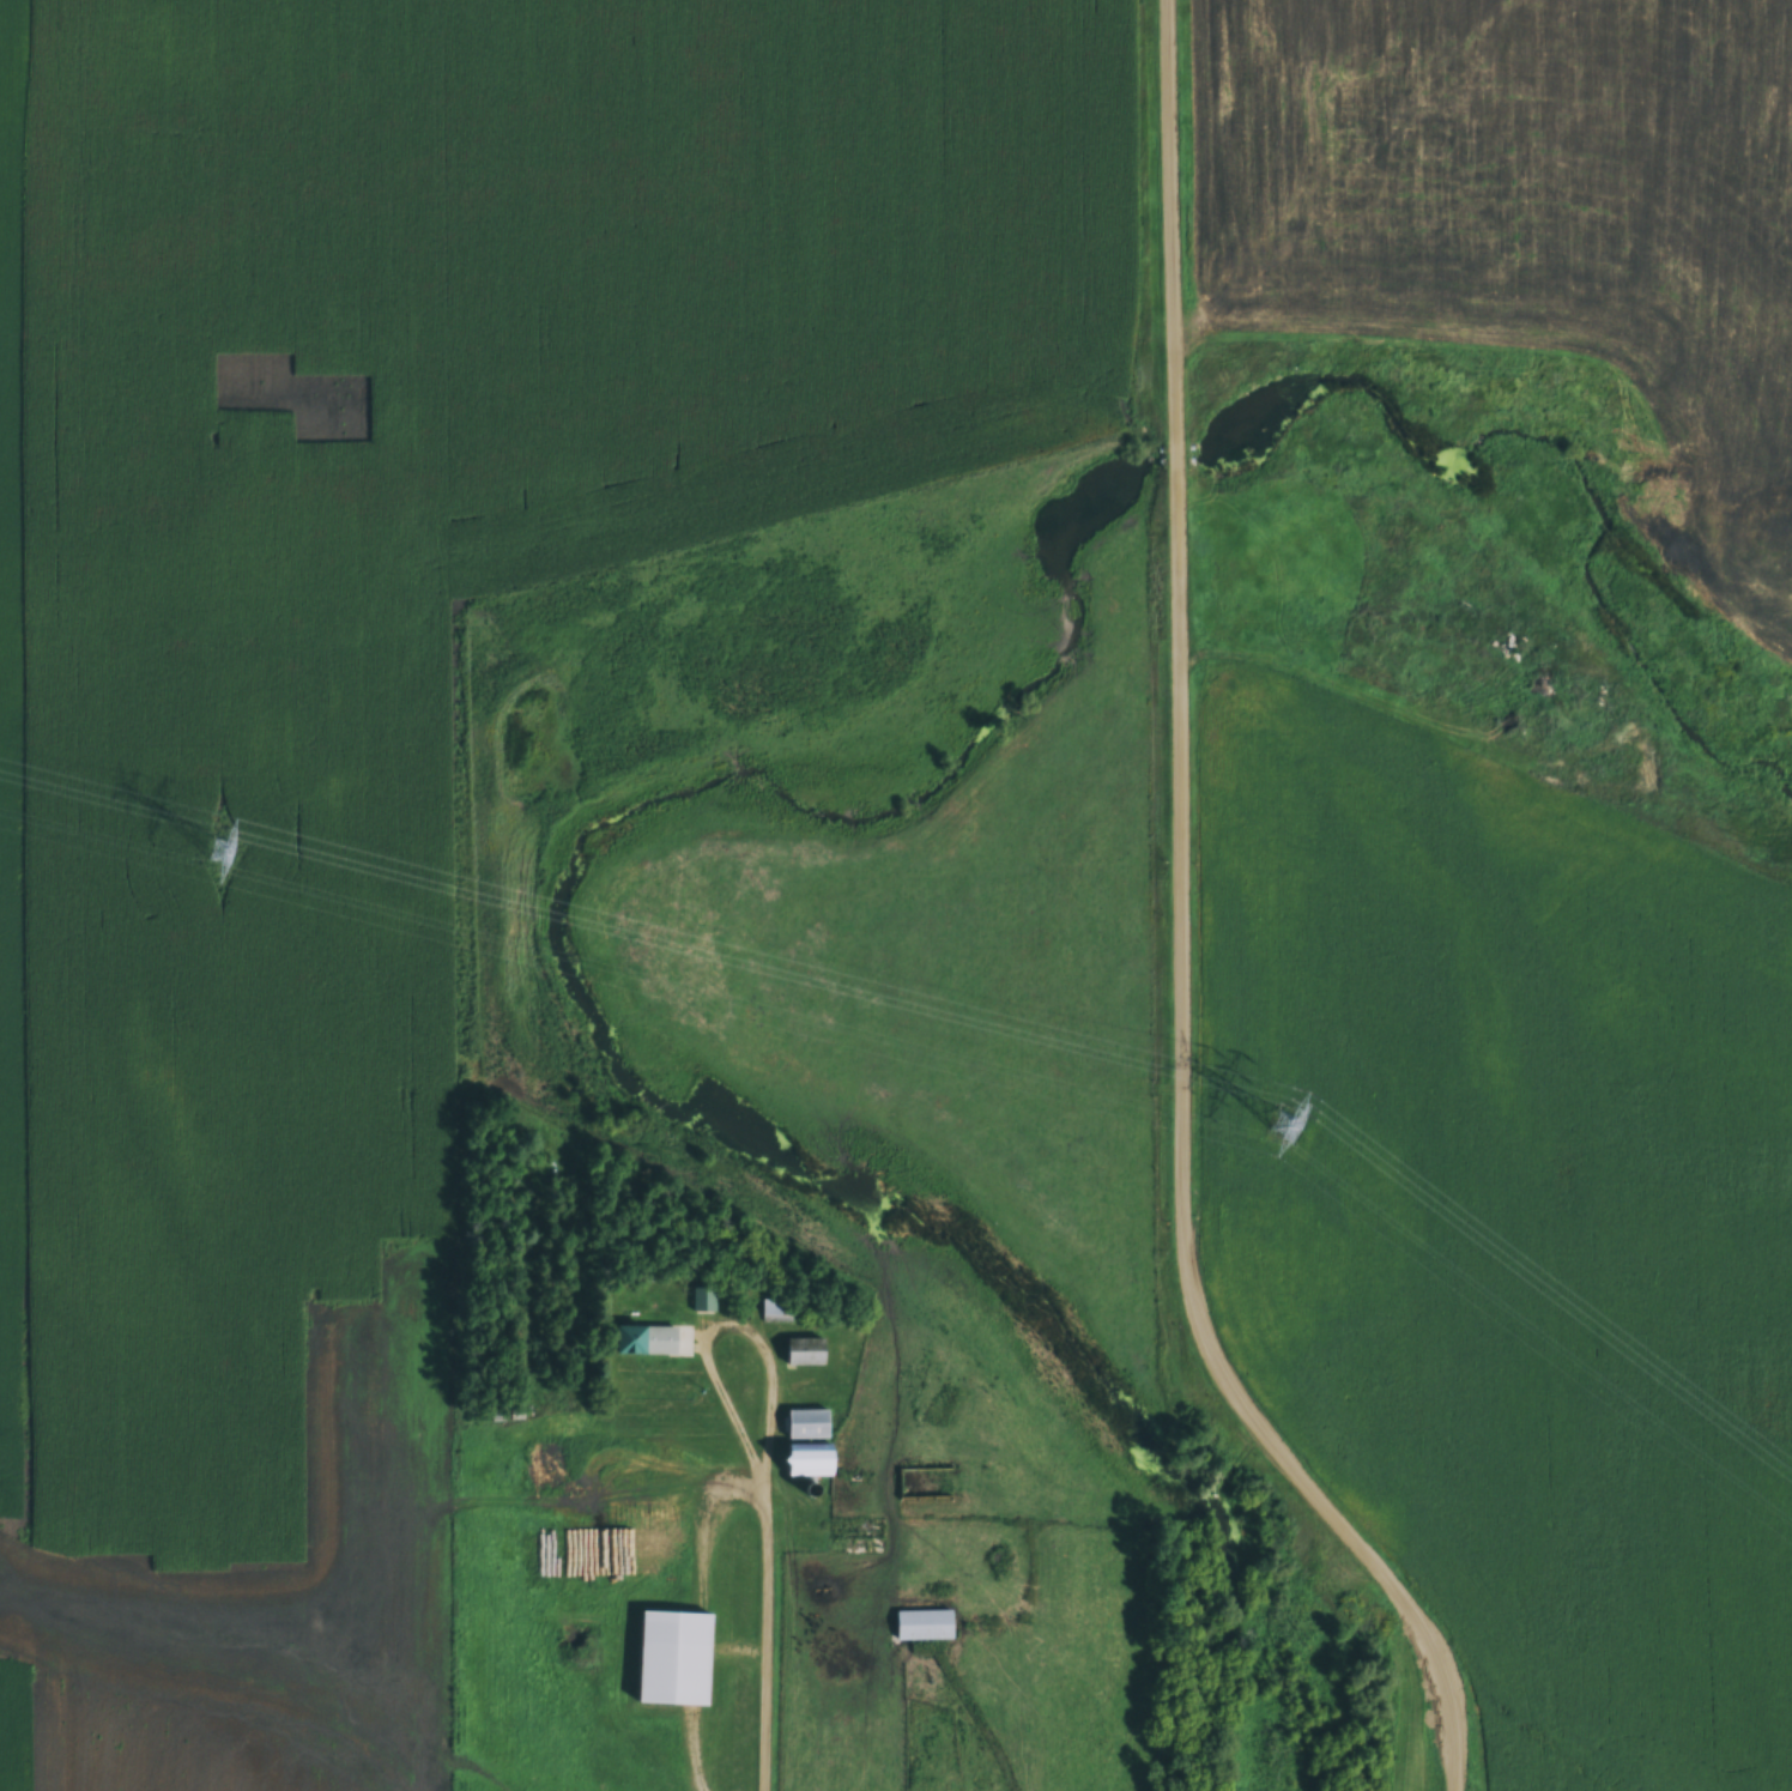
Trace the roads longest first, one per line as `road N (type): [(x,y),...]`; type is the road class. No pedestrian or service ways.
road 1 (residential): [(1463,1790),(1463,1729),(1439,1646),(1378,1559),(1248,1414),(1225,1376),(1197,1295),(1188,1210),(1176,0)]

